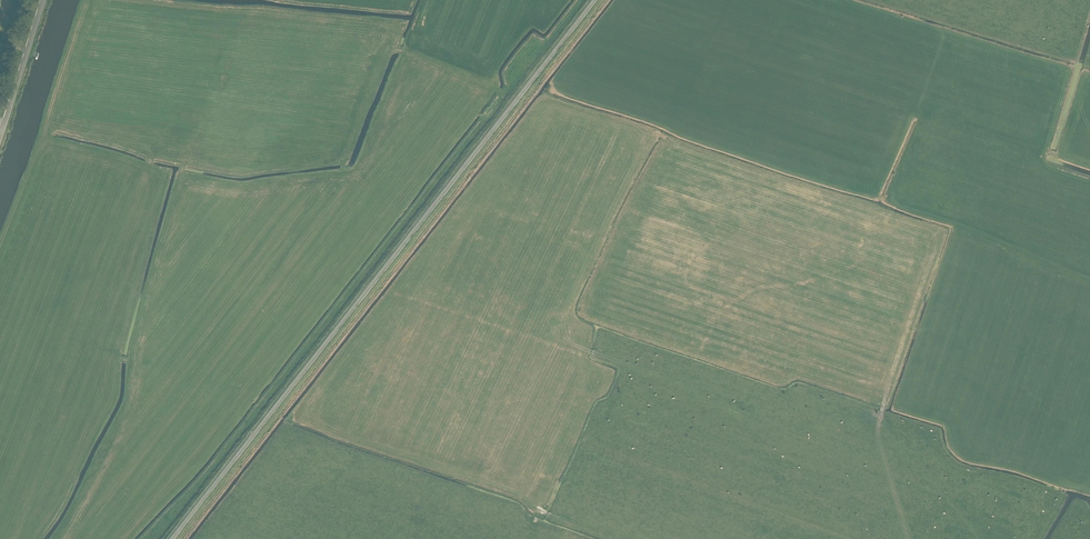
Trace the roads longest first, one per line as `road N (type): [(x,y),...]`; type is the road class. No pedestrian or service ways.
road 1 (unclassified): [(0,137),(44,0)]

